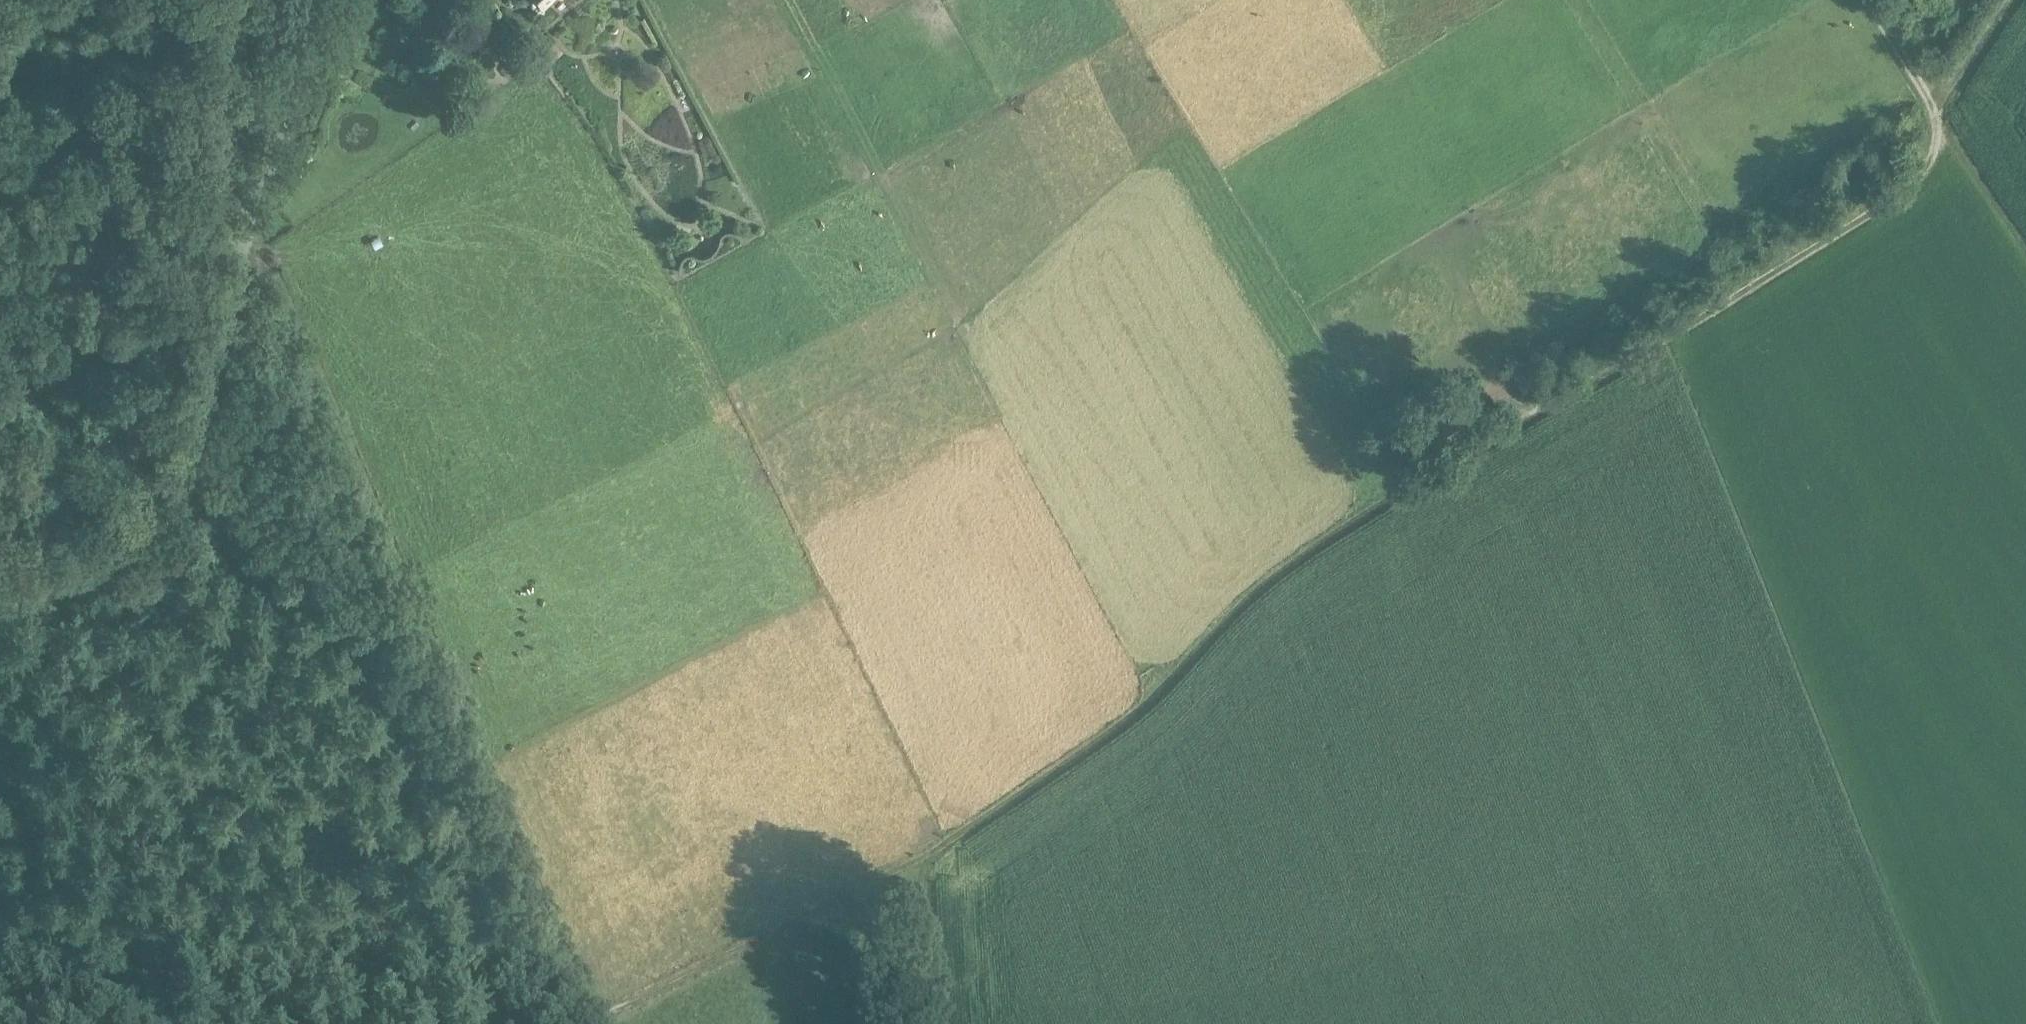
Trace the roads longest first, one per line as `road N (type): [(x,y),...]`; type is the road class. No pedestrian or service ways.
road 1 (track): [(1937,120),(1932,159),(1906,189),(1326,540),(1131,718),(949,843),(579,1023)]
road 2 (track): [(238,248),(268,265),(293,311),(588,1014)]
road 3 (track): [(1156,696),(787,0)]
road 4 (unclassified): [(72,545),(143,495),(184,426),(238,248),(331,0)]
road 5 (track): [(214,1023),(184,897),(37,565)]
road 6 (track): [(932,1023),(922,861)]
road 7 (track): [(1937,120),(2025,253)]
road 8 (track): [(2005,0),(1928,98)]

